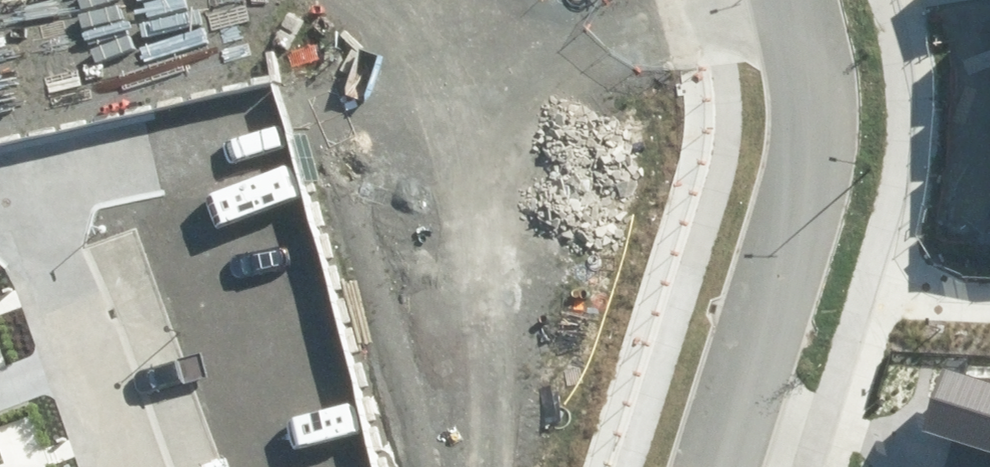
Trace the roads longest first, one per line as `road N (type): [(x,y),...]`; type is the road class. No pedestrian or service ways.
road 1 (residential): [(22,188),(810,18)]
road 2 (tertiary): [(732,466),(811,191),(821,67),(810,18)]
road 3 (residential): [(22,188),(111,466)]

